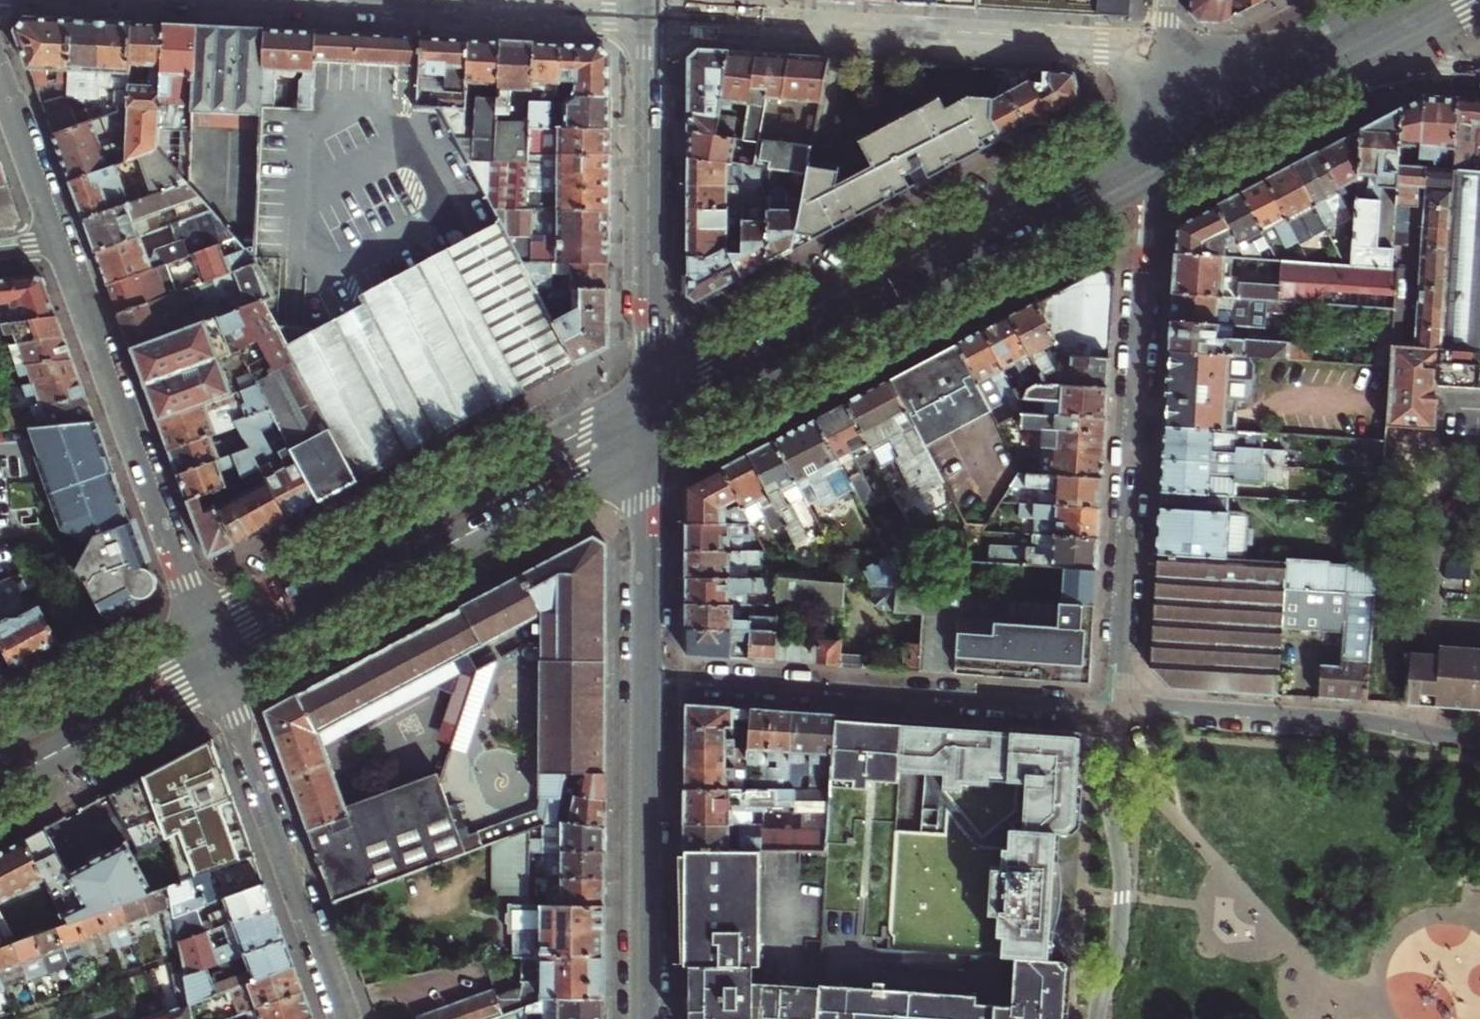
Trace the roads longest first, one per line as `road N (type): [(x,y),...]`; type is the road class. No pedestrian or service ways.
road 1 (secondary): [(1195,108),(648,396)]
road 2 (secondary): [(647,436),(1150,171)]
road 3 (residential): [(1117,708),(1150,171)]
road 4 (residential): [(652,22),(1159,49)]
road 5 (secondary): [(648,396),(203,633)]
road 6 (secondary): [(218,666),(647,436)]
road 7 (residential): [(1117,708),(647,676)]
road 8 (residential): [(60,245),(203,633)]
road 9 (residential): [(218,666),(346,1018)]
road 10 (tertiary): [(652,22),(648,396)]
road 11 (residential): [(1479,738),(1358,718),(1117,708)]
road 12 (tertiary): [(647,676),(644,1018)]
road 13 (residential): [(1098,1018),(1123,923),(1111,801),(1117,708)]
road 14 (secondary): [(0,783),(218,666)]
road 15 (tertiary): [(647,436),(647,676)]
road 16 (secondary): [(203,633),(0,741)]
road 17 (residential): [(652,22),(429,8)]
road 18 (residential): [(0,80),(60,245)]
road 19 (secondary): [(1212,137),(1358,60)]
road 20 (secondary): [(1340,31),(1195,108)]
road 21 (residential): [(429,8),(278,0)]
road 22 (secondary): [(1358,60),(1475,0)]
road 23 (residential): [(1479,69),(1358,60)]

